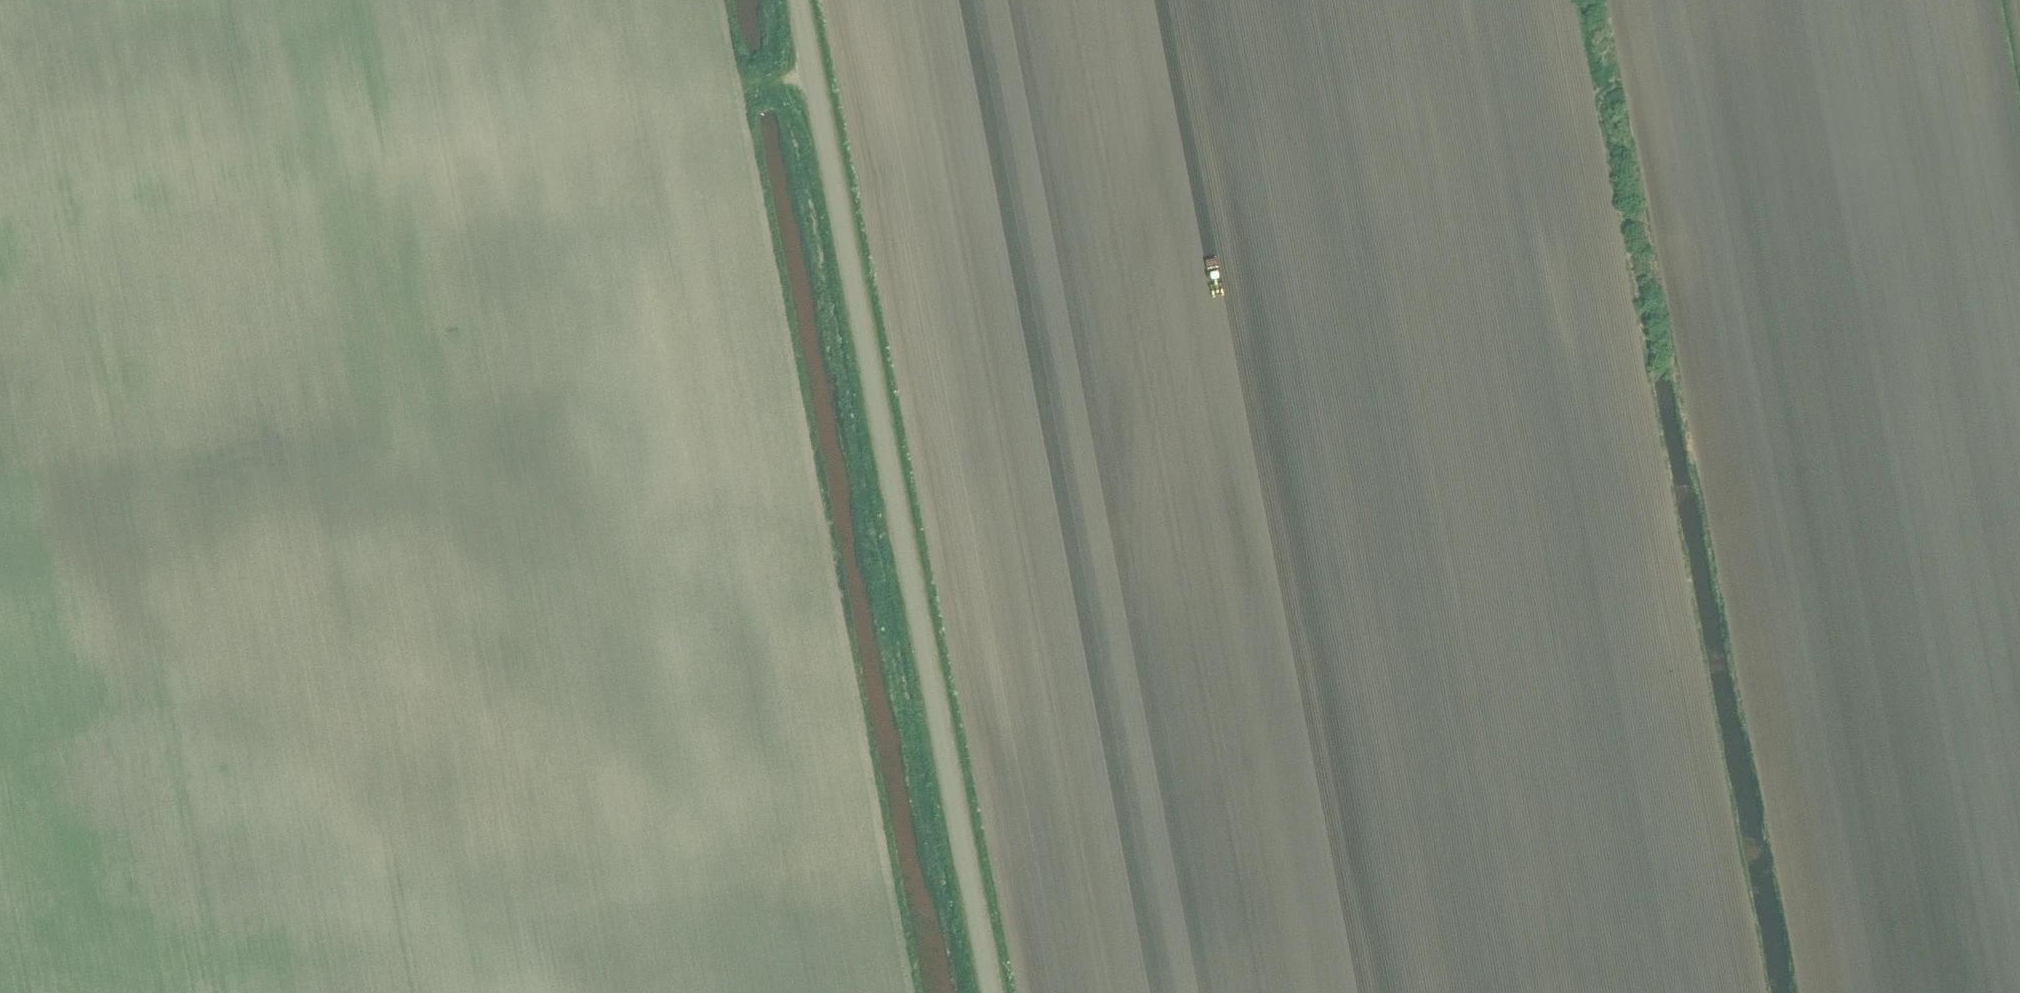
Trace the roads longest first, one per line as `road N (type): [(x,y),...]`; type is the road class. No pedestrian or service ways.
road 1 (unclassified): [(991,992),(799,0)]

